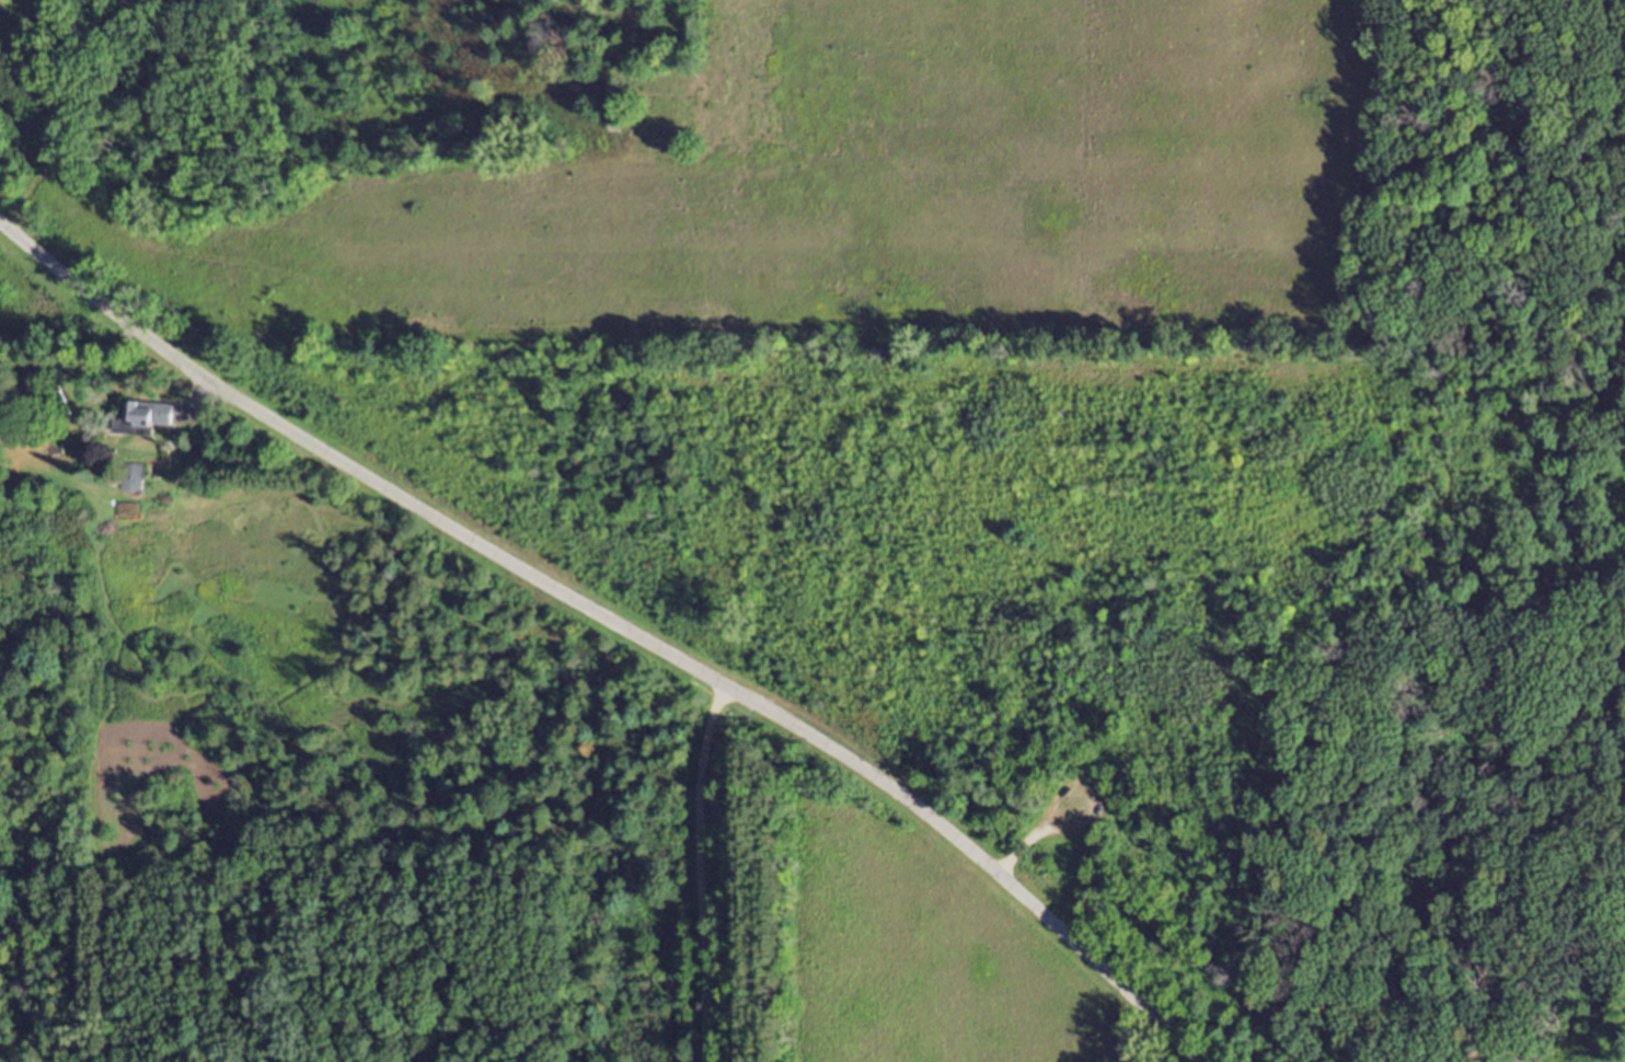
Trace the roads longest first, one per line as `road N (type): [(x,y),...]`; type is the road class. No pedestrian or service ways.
road 1 (residential): [(996,873),(895,789),(795,725),(221,388),(0,221)]
road 2 (residential): [(729,689),(711,722),(701,792),(706,1061)]
road 3 (residential): [(1200,1061),(996,873)]

